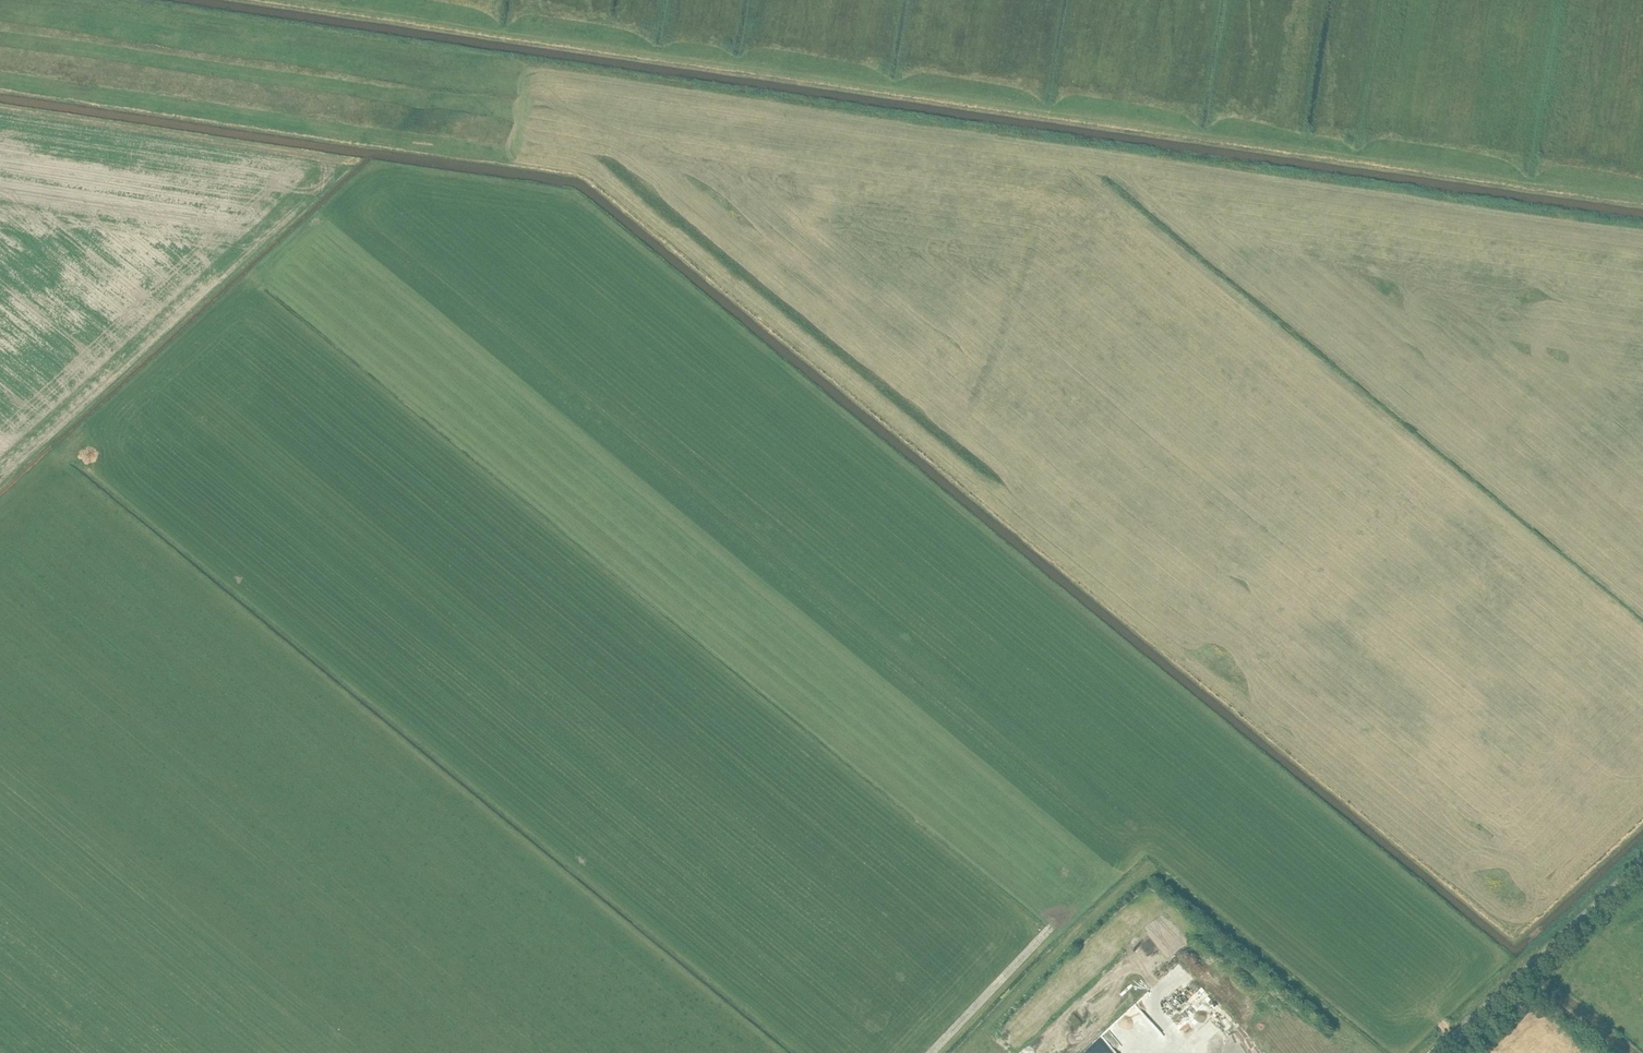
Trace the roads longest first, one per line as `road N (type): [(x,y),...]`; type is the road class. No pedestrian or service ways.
road 1 (tertiary): [(1436,1052),(1642,864)]

